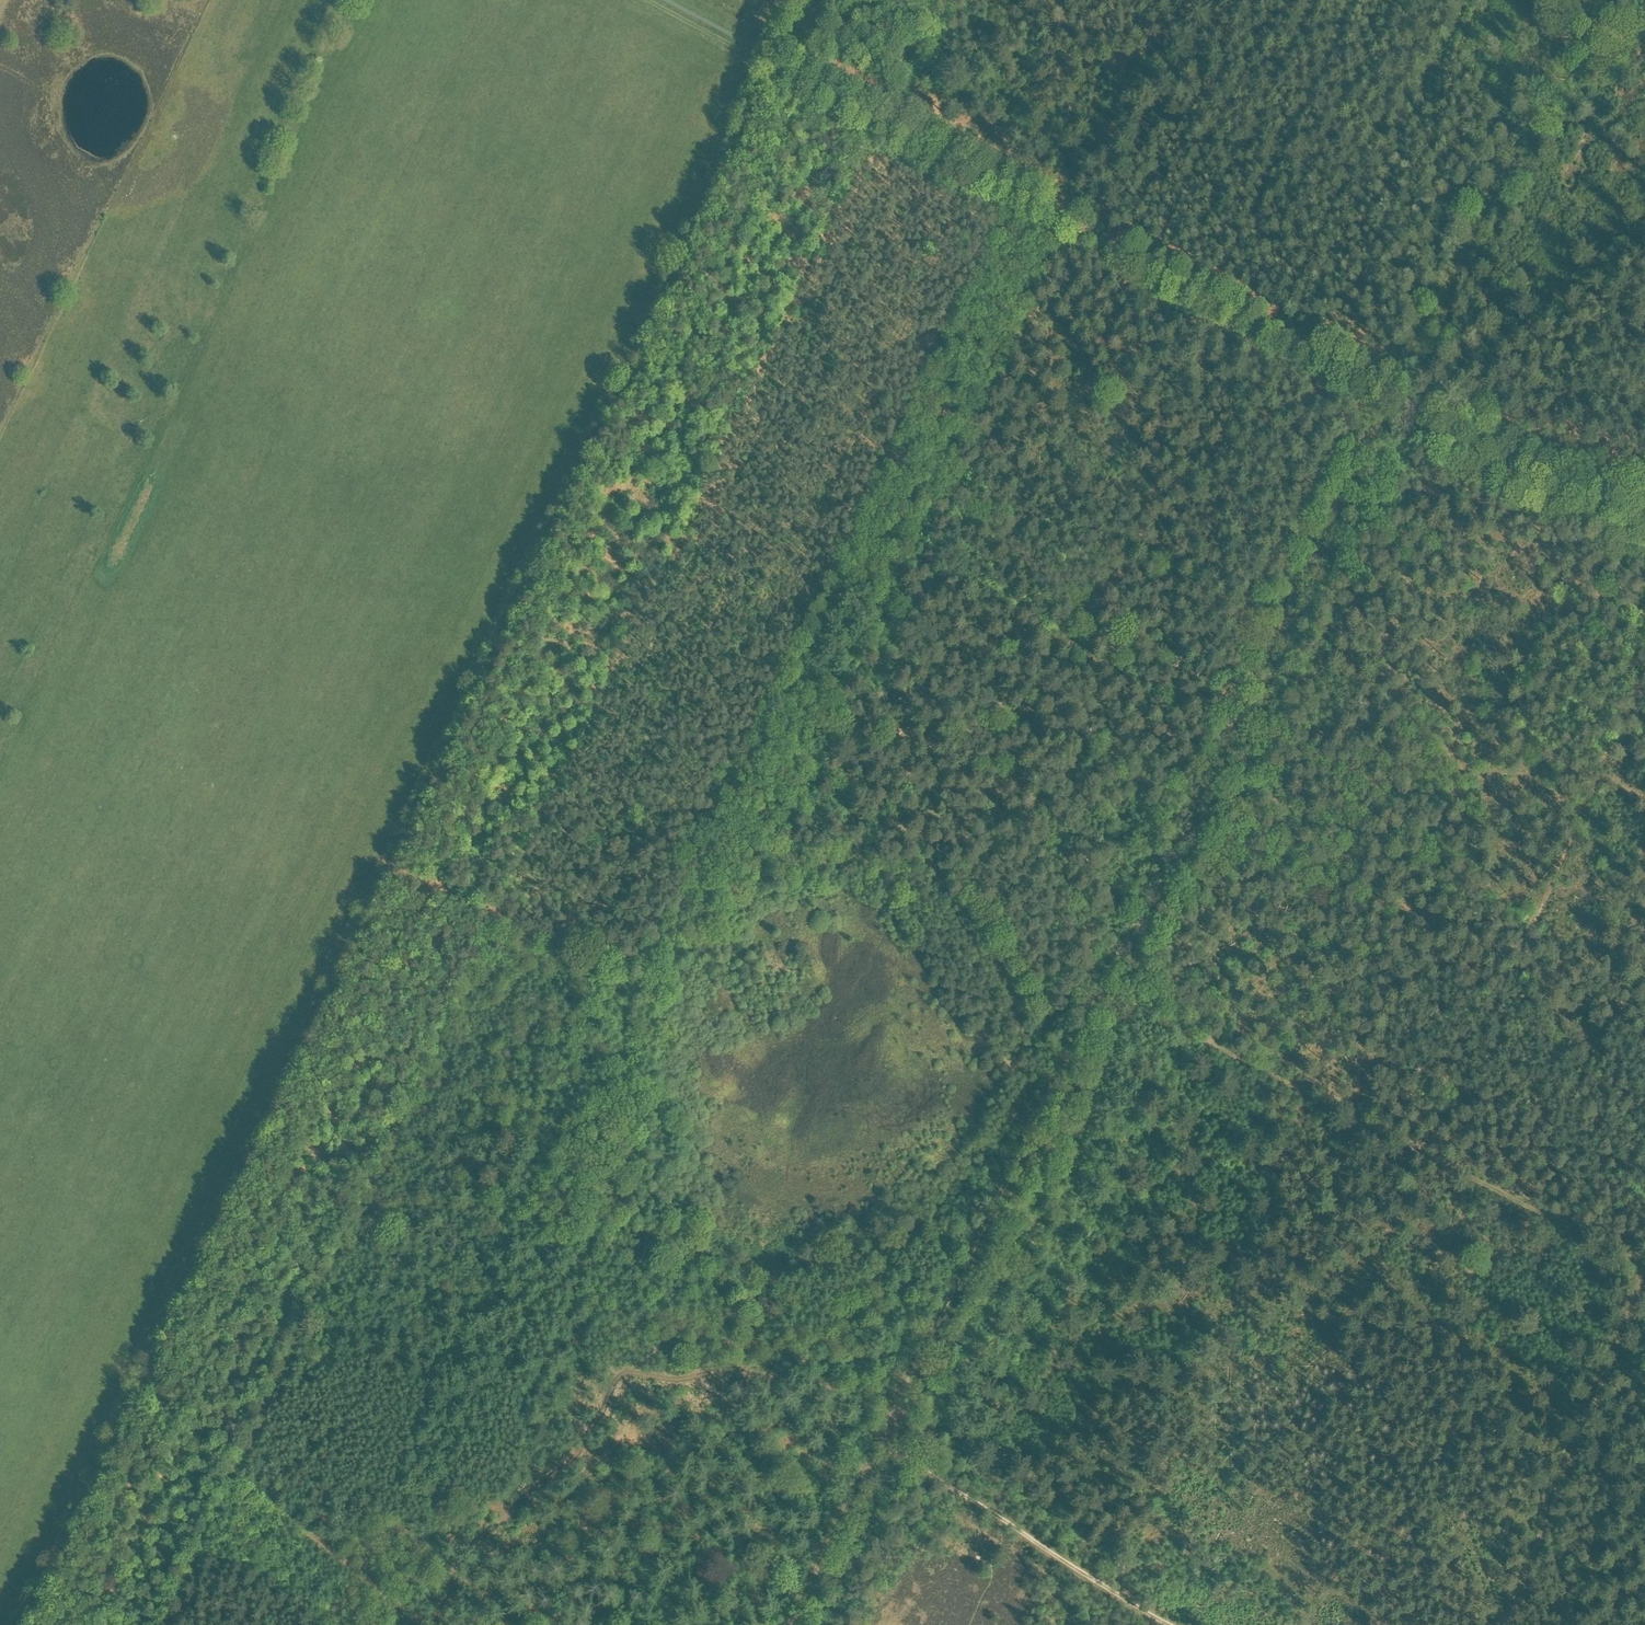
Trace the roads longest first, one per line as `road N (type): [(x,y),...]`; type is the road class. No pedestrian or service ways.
road 1 (track): [(419,1624),(142,1396),(143,1383),(392,862),(630,968),(640,964),(676,891)]
road 2 (track): [(646,0),(1393,394)]
road 3 (track): [(1099,995),(880,1444)]
road 4 (track): [(1644,1263),(1198,1041)]
road 5 (track): [(1393,394),(1586,0)]
road 6 (track): [(1503,1624),(1644,1279)]
road 7 (track): [(1230,734),(1389,406)]
road 8 (track): [(1099,995),(1230,734)]
road 9 (track): [(1393,394),(1644,525)]
road 10 (track): [(1644,241),(1420,408)]
road 11 (track): [(972,1500),(1169,1624)]
road 12 (track): [(880,1444),(790,1624)]

